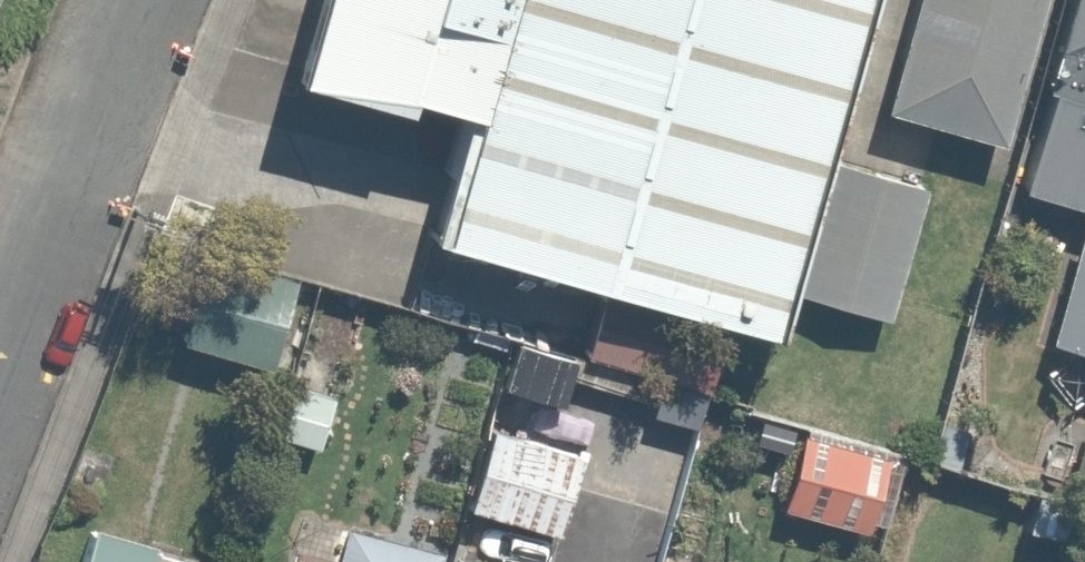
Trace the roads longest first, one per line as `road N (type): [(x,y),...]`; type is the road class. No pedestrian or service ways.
road 1 (residential): [(127,0),(0,336)]

